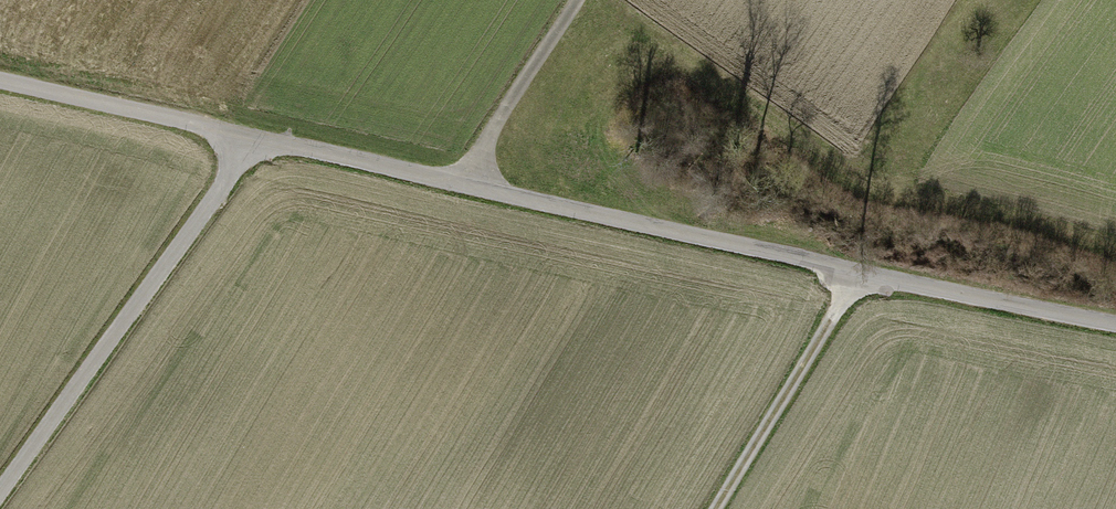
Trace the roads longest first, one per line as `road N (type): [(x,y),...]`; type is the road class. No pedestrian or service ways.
road 1 (track): [(258,139),(1115,323)]
road 2 (track): [(0,494),(258,139)]
road 3 (track): [(715,508),(842,302),(850,271)]
road 4 (track): [(0,82),(258,139)]
road 5 (track): [(466,185),(579,0)]

